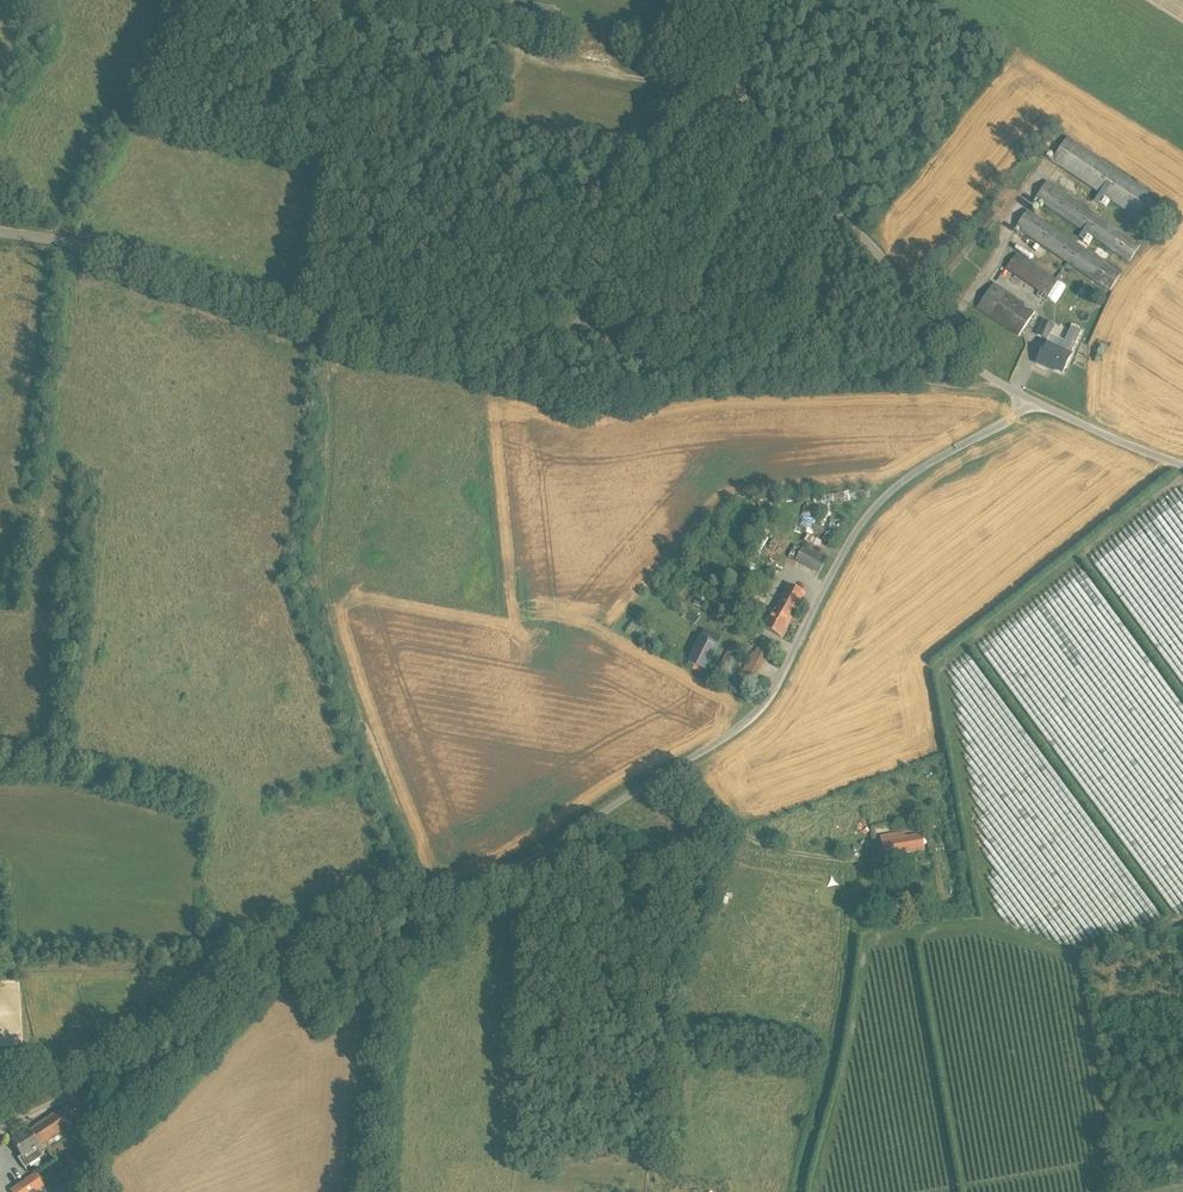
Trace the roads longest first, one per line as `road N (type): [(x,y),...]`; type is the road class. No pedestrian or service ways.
road 1 (unclassified): [(0,1137),(156,1056),(294,936),(520,873),(750,723),(783,689),(852,543),(880,503),(913,473),(1030,404)]
road 2 (unclassified): [(0,234),(67,243),(330,316),(537,342),(587,326),(599,313),(724,106)]
road 3 (track): [(803,1191),(841,1025),(858,866),(769,848),(661,782)]
road 4 (unclassified): [(1030,404),(1003,389),(724,106)]
road 5 (track): [(587,326),(659,332),(900,381),(1003,389)]
road 6 (track): [(342,917),(356,977),(362,1054),(354,1191)]
road 7 (unclassified): [(1182,471),(1030,404)]

